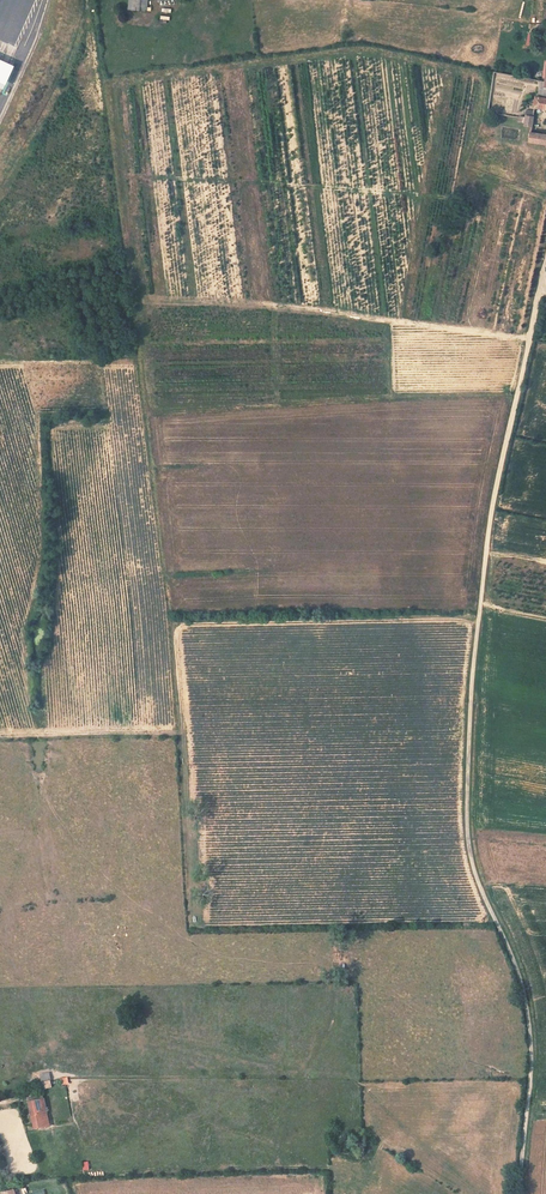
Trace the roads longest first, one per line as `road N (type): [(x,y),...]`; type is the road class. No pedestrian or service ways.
road 1 (track): [(539,295),(490,523),(467,814),(473,864),(527,1011),(531,1067),(521,1193)]

